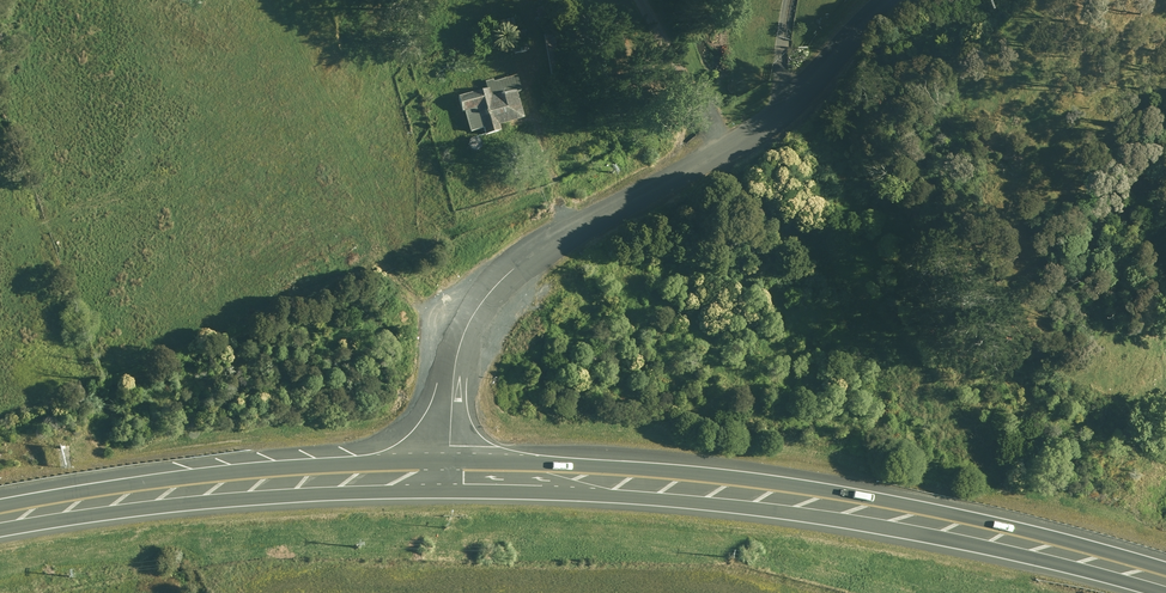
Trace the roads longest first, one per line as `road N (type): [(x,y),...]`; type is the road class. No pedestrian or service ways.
road 1 (trunk): [(449,469),(817,497),(1004,533),(1165,577)]
road 2 (unclassified): [(449,469),(458,351),(478,307),(518,262),(772,121),(891,0)]
road 3 (trunk): [(0,514),(263,477),(449,469)]

